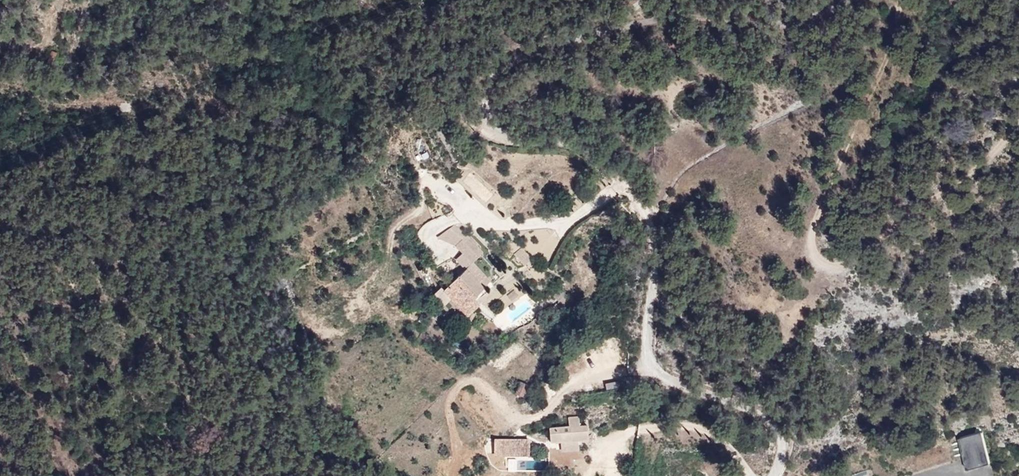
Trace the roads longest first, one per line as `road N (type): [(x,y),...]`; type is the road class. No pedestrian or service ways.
road 1 (track): [(898,0),(894,43),(878,80),(816,190),(808,240),(816,261),(831,269),(856,265),(903,217),(966,180),(1003,144)]
road 2 (track): [(667,7),(710,20),(761,19),(855,0)]

